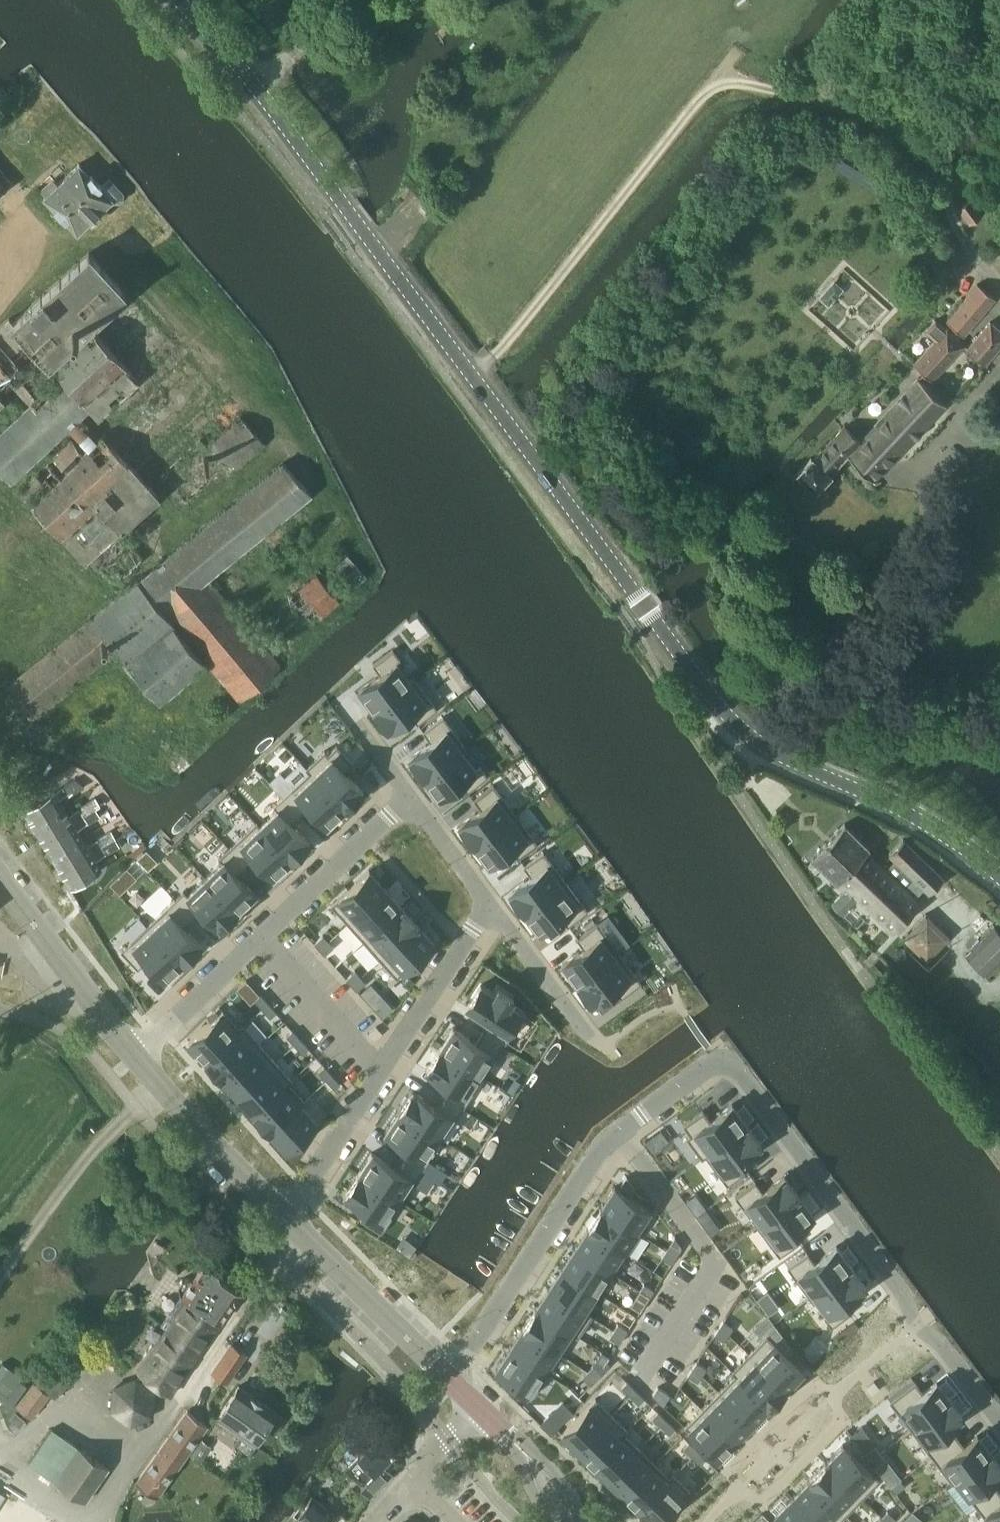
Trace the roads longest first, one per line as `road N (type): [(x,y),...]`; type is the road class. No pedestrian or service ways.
road 1 (tertiary): [(999,874),(912,817),(755,742),(724,715),(351,215),(175,0)]
road 2 (residential): [(450,1379),(642,1115),(704,1069),(733,1063),(917,1324)]
road 3 (residential): [(132,1051),(407,801),(490,901)]
road 4 (residential): [(490,901),(286,1213)]
road 5 (residential): [(917,1324),(715,1521)]
road 6 (tertiary): [(450,1379),(286,1213)]
road 7 (tertiary): [(286,1213),(132,1051)]
road 8 (tertiary): [(132,1051),(0,877)]
road 9 (residential): [(490,901),(591,1036)]
road 10 (residential): [(917,1324),(999,1422)]

